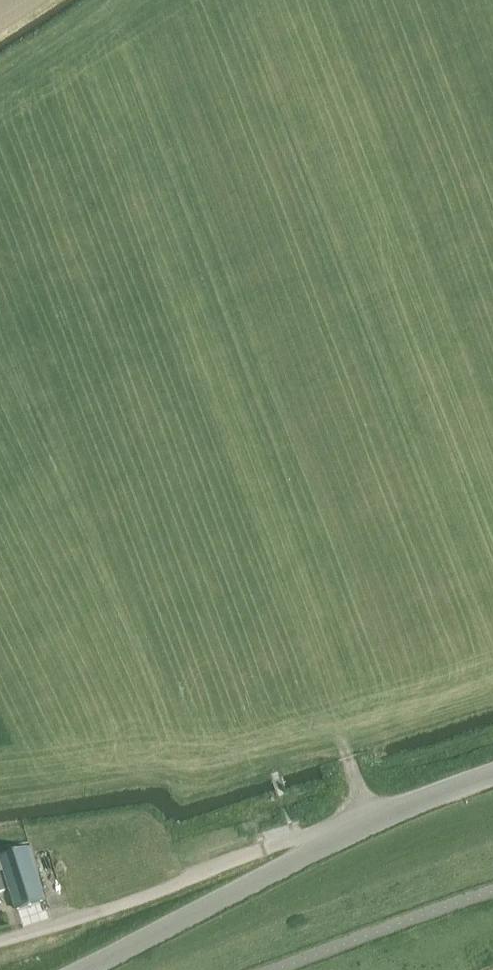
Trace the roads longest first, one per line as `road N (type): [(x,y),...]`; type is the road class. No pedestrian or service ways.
road 1 (tertiary): [(86,969),(365,824),(492,777)]

